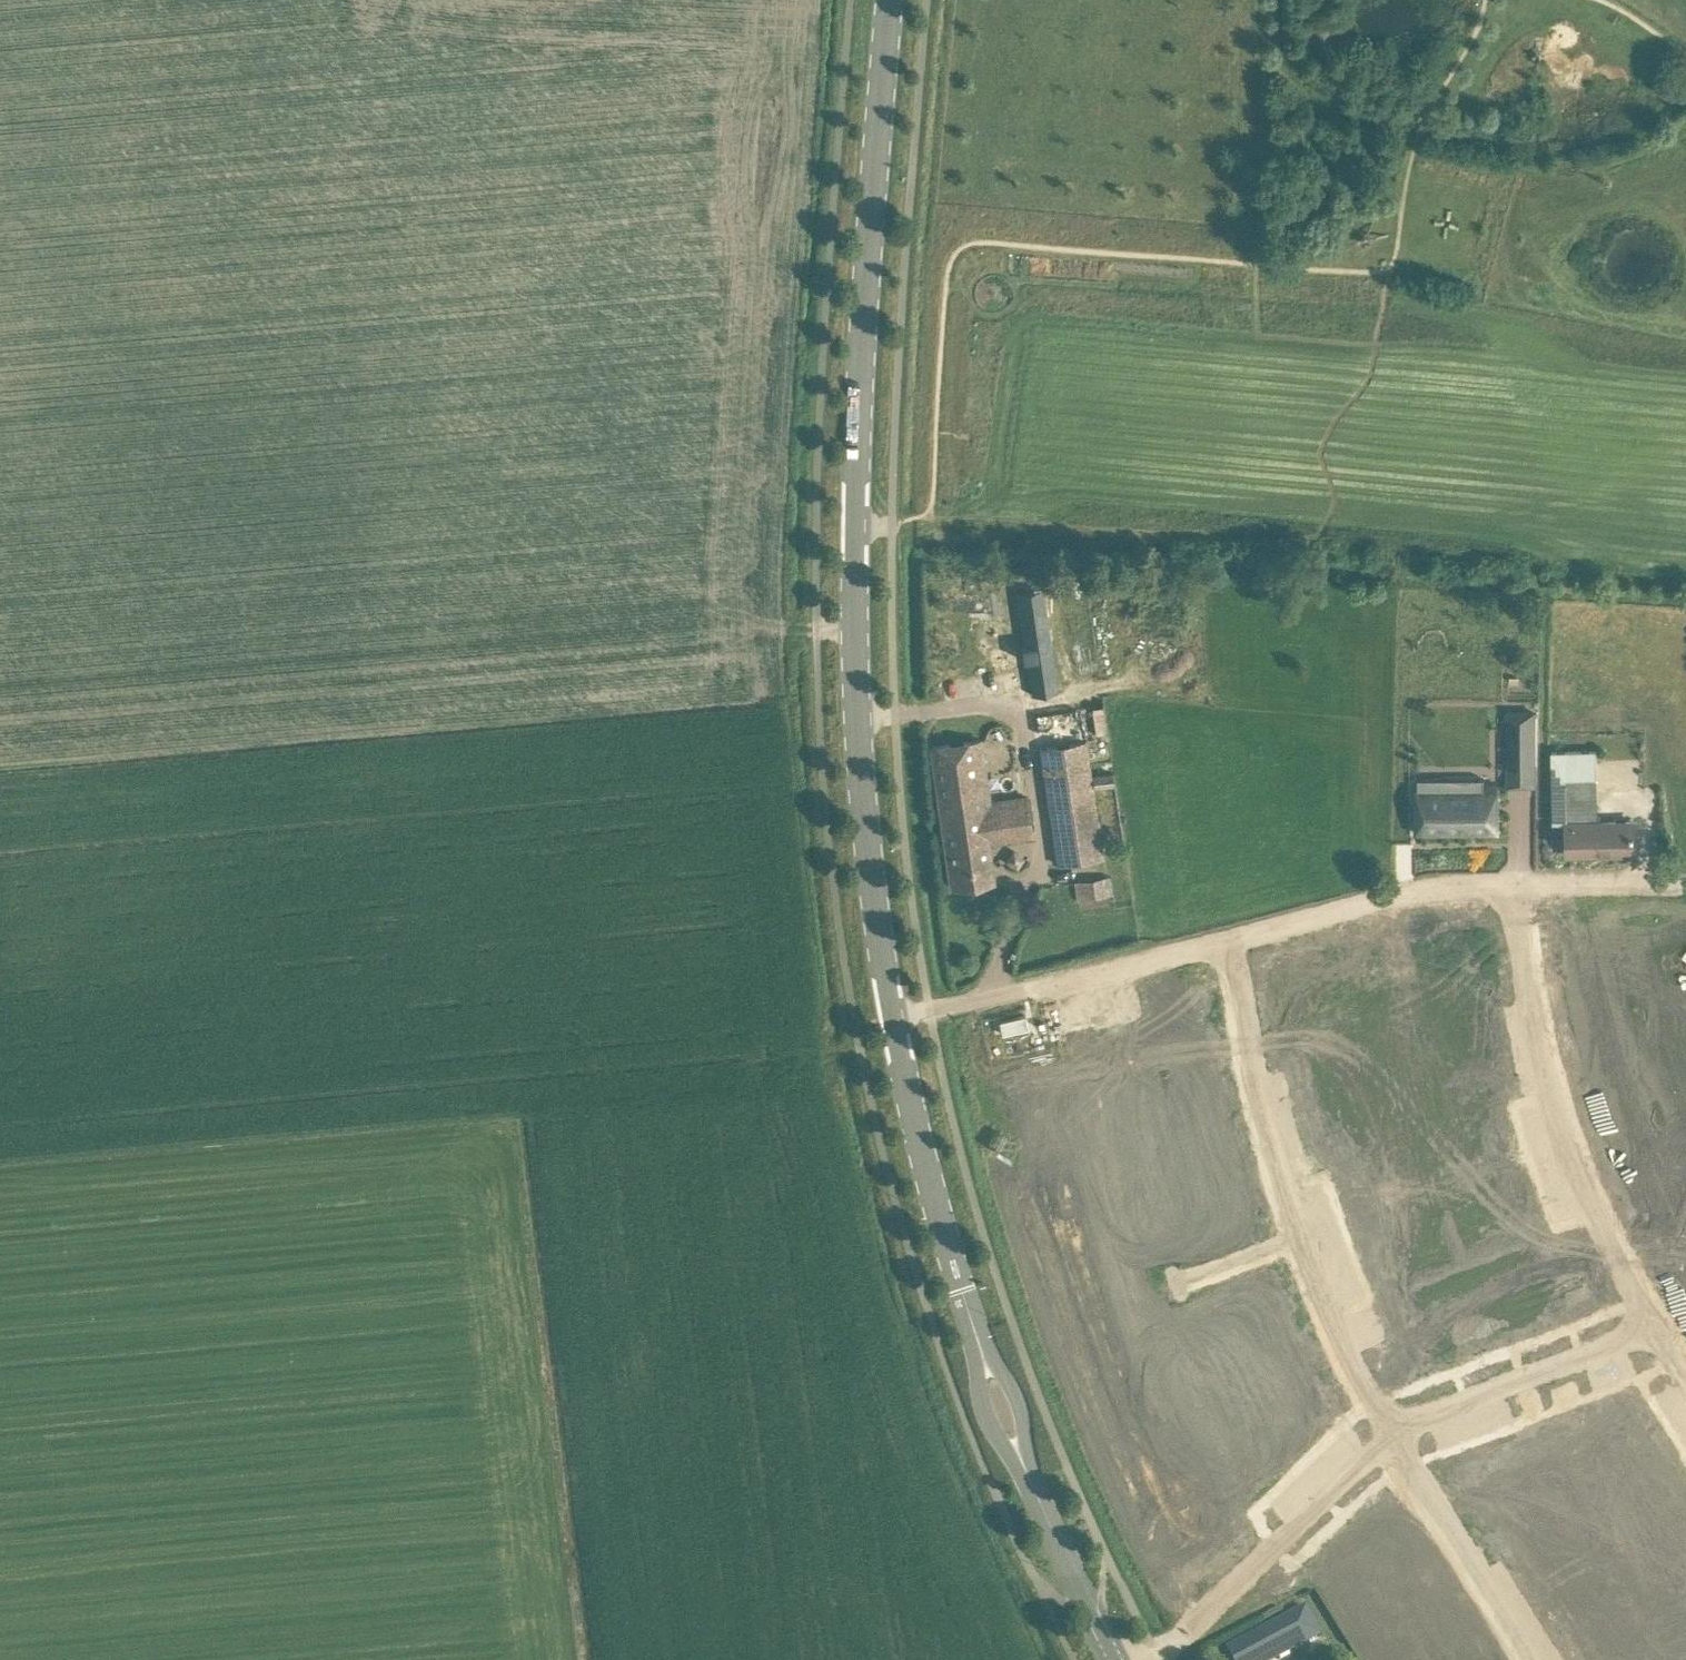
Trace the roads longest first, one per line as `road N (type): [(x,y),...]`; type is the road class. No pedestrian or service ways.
road 1 (secondary): [(975,1333),(936,1208),(893,1015),(862,761),(854,487),(890,0)]
road 2 (track): [(1685,876),(1414,889),(893,1015)]
road 3 (residential): [(1390,1435),(1311,1257),(1222,938)]
road 4 (residential): [(1655,1335),(1572,1155),(1513,882)]
road 5 (residential): [(1390,1435),(1154,1659)]
road 6 (residential): [(1655,1335),(1390,1435)]
road 7 (residential): [(1527,1659),(1390,1435)]
road 8 (secondary): [(1115,1659),(1031,1482)]
road 9 (secondary): [(975,1333),(987,1418),(1031,1482)]
road 10 (secondary): [(1031,1482),(1014,1391),(975,1333)]

